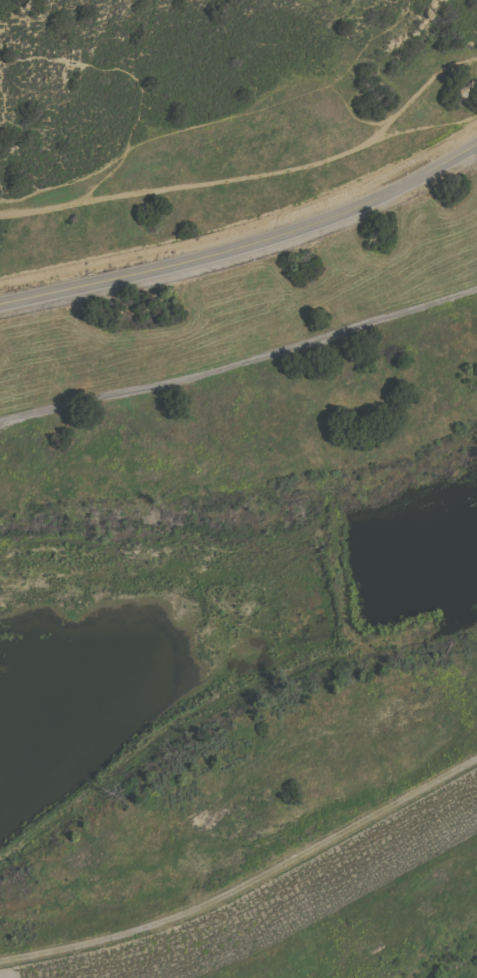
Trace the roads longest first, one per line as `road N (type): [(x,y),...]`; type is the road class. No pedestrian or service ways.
road 1 (track): [(0,959),(106,940),(193,908),(476,756)]
road 2 (secondary): [(0,302),(265,238),(358,205),(476,142)]
road 3 (track): [(476,288),(207,373),(0,419)]

